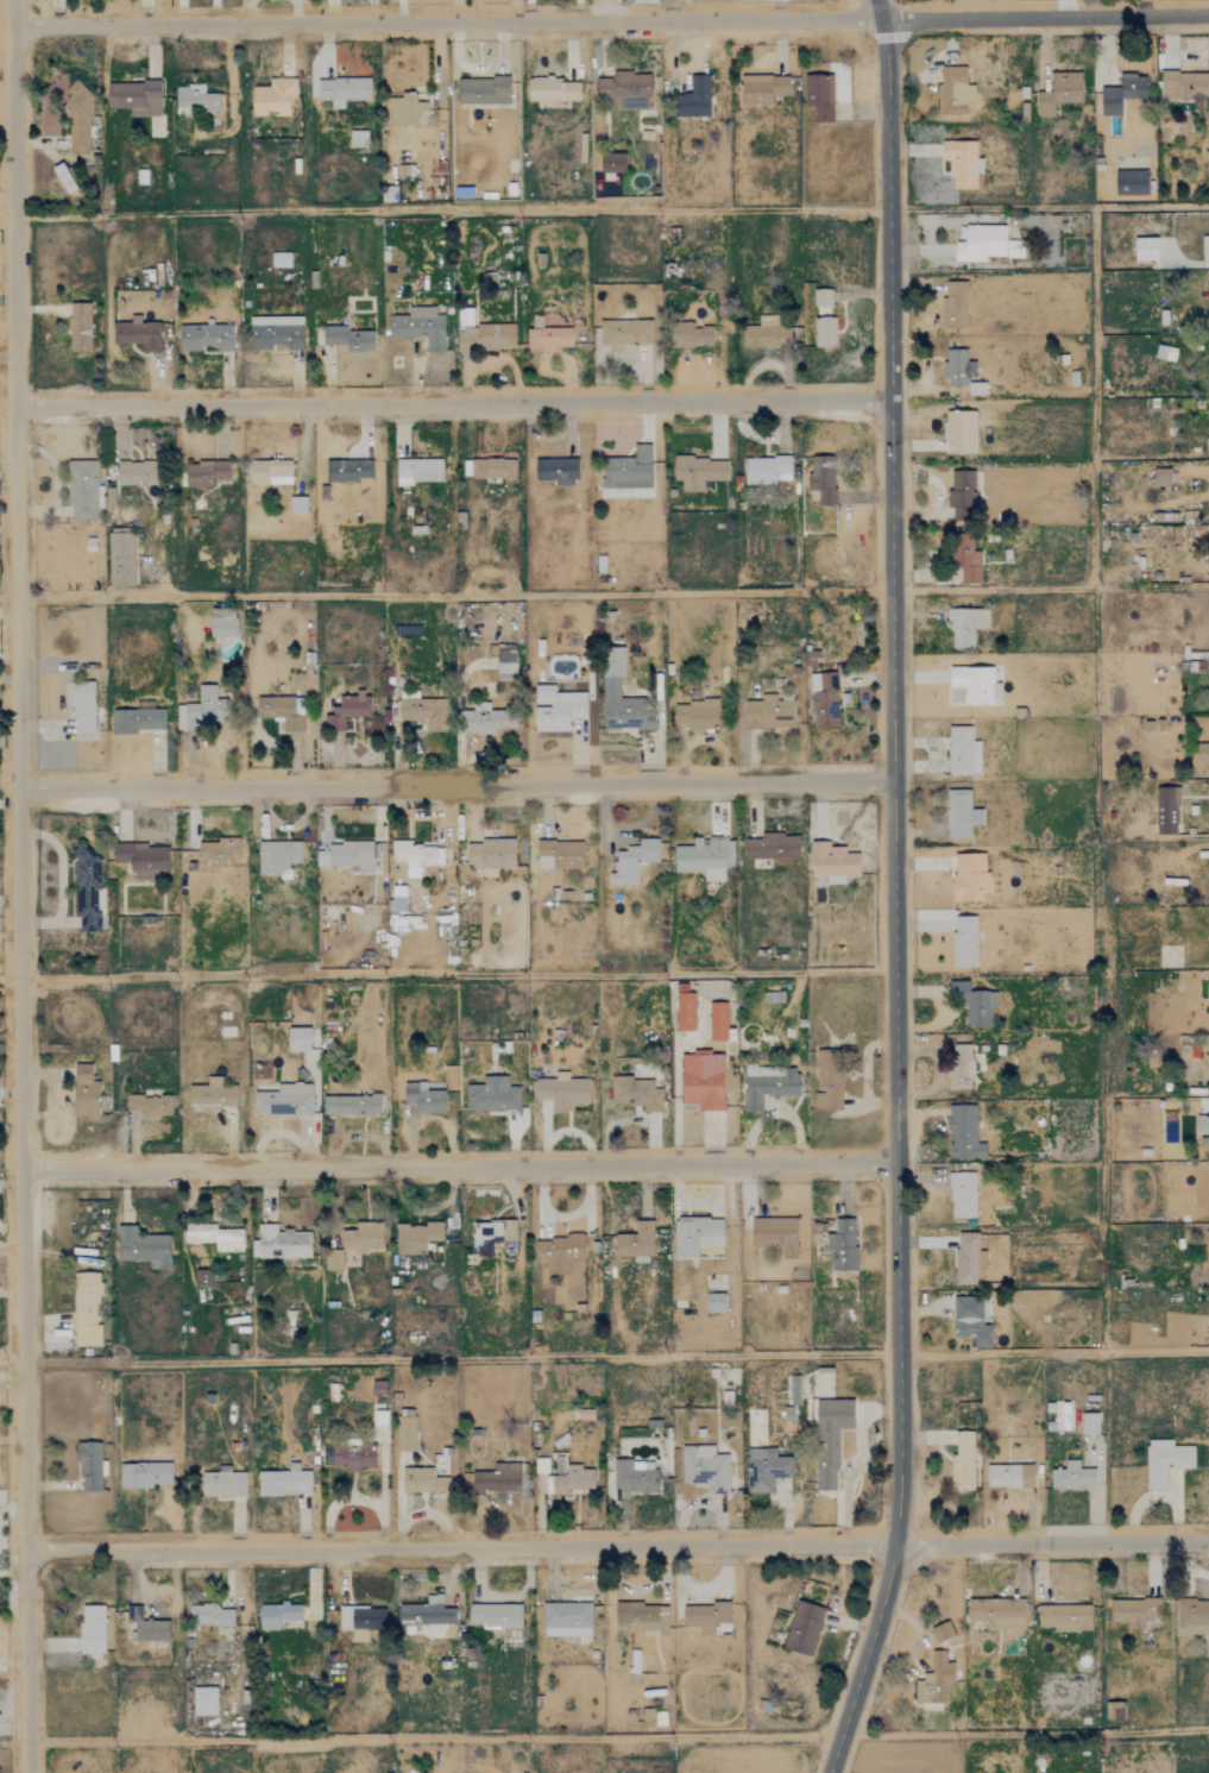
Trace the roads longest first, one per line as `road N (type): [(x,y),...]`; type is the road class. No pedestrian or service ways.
road 1 (residential): [(30,1772),(13,0)]
road 2 (tertiary): [(830,1772),(899,1539),(883,20)]
road 3 (residential): [(1208,1539),(30,1548)]
road 4 (residential): [(17,787),(893,778)]
road 5 (residential): [(15,403),(890,401)]
road 6 (residential): [(24,1170),(896,1161)]
road 7 (residential): [(13,23),(883,20)]
road 8 (residential): [(883,20),(1208,17)]

